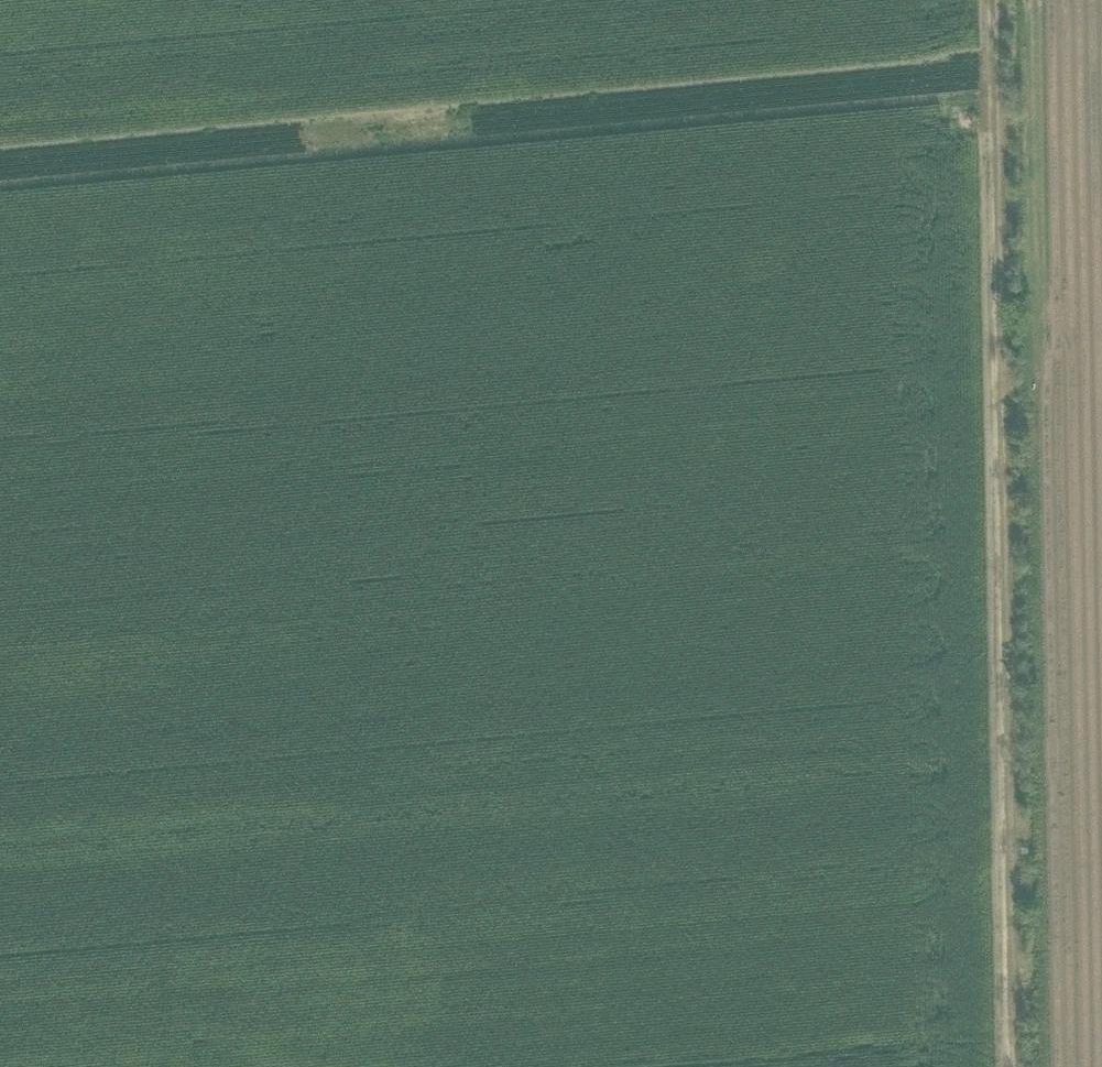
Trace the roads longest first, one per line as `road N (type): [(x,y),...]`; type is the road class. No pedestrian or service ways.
road 1 (track): [(1050,839),(1034,0)]

